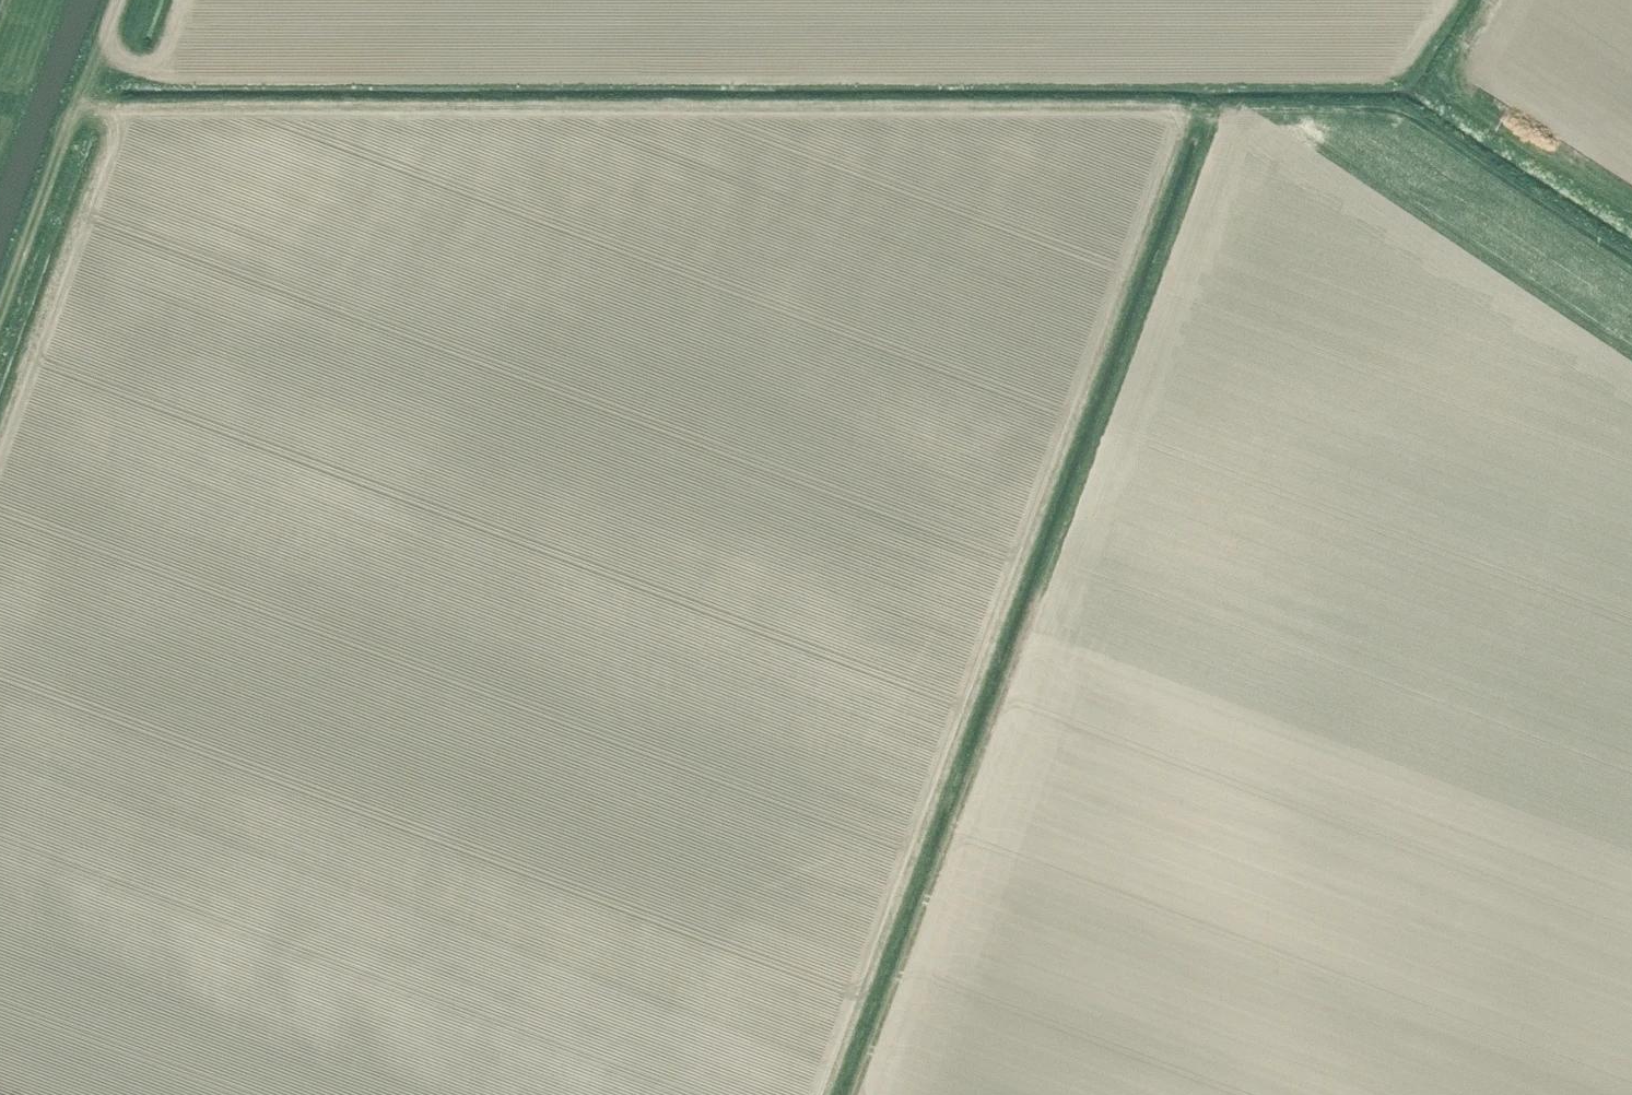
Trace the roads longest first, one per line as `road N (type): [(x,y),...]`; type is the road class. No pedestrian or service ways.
road 1 (track): [(0,327),(120,0)]

